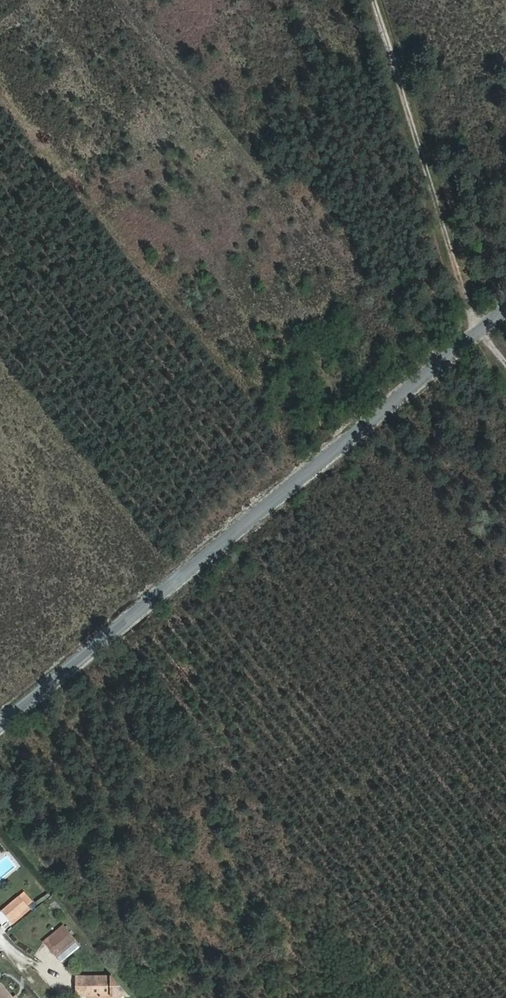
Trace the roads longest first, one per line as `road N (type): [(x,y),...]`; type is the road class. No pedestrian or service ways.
road 1 (residential): [(0,724),(505,308)]
road 2 (track): [(505,364),(479,331),(373,0)]

